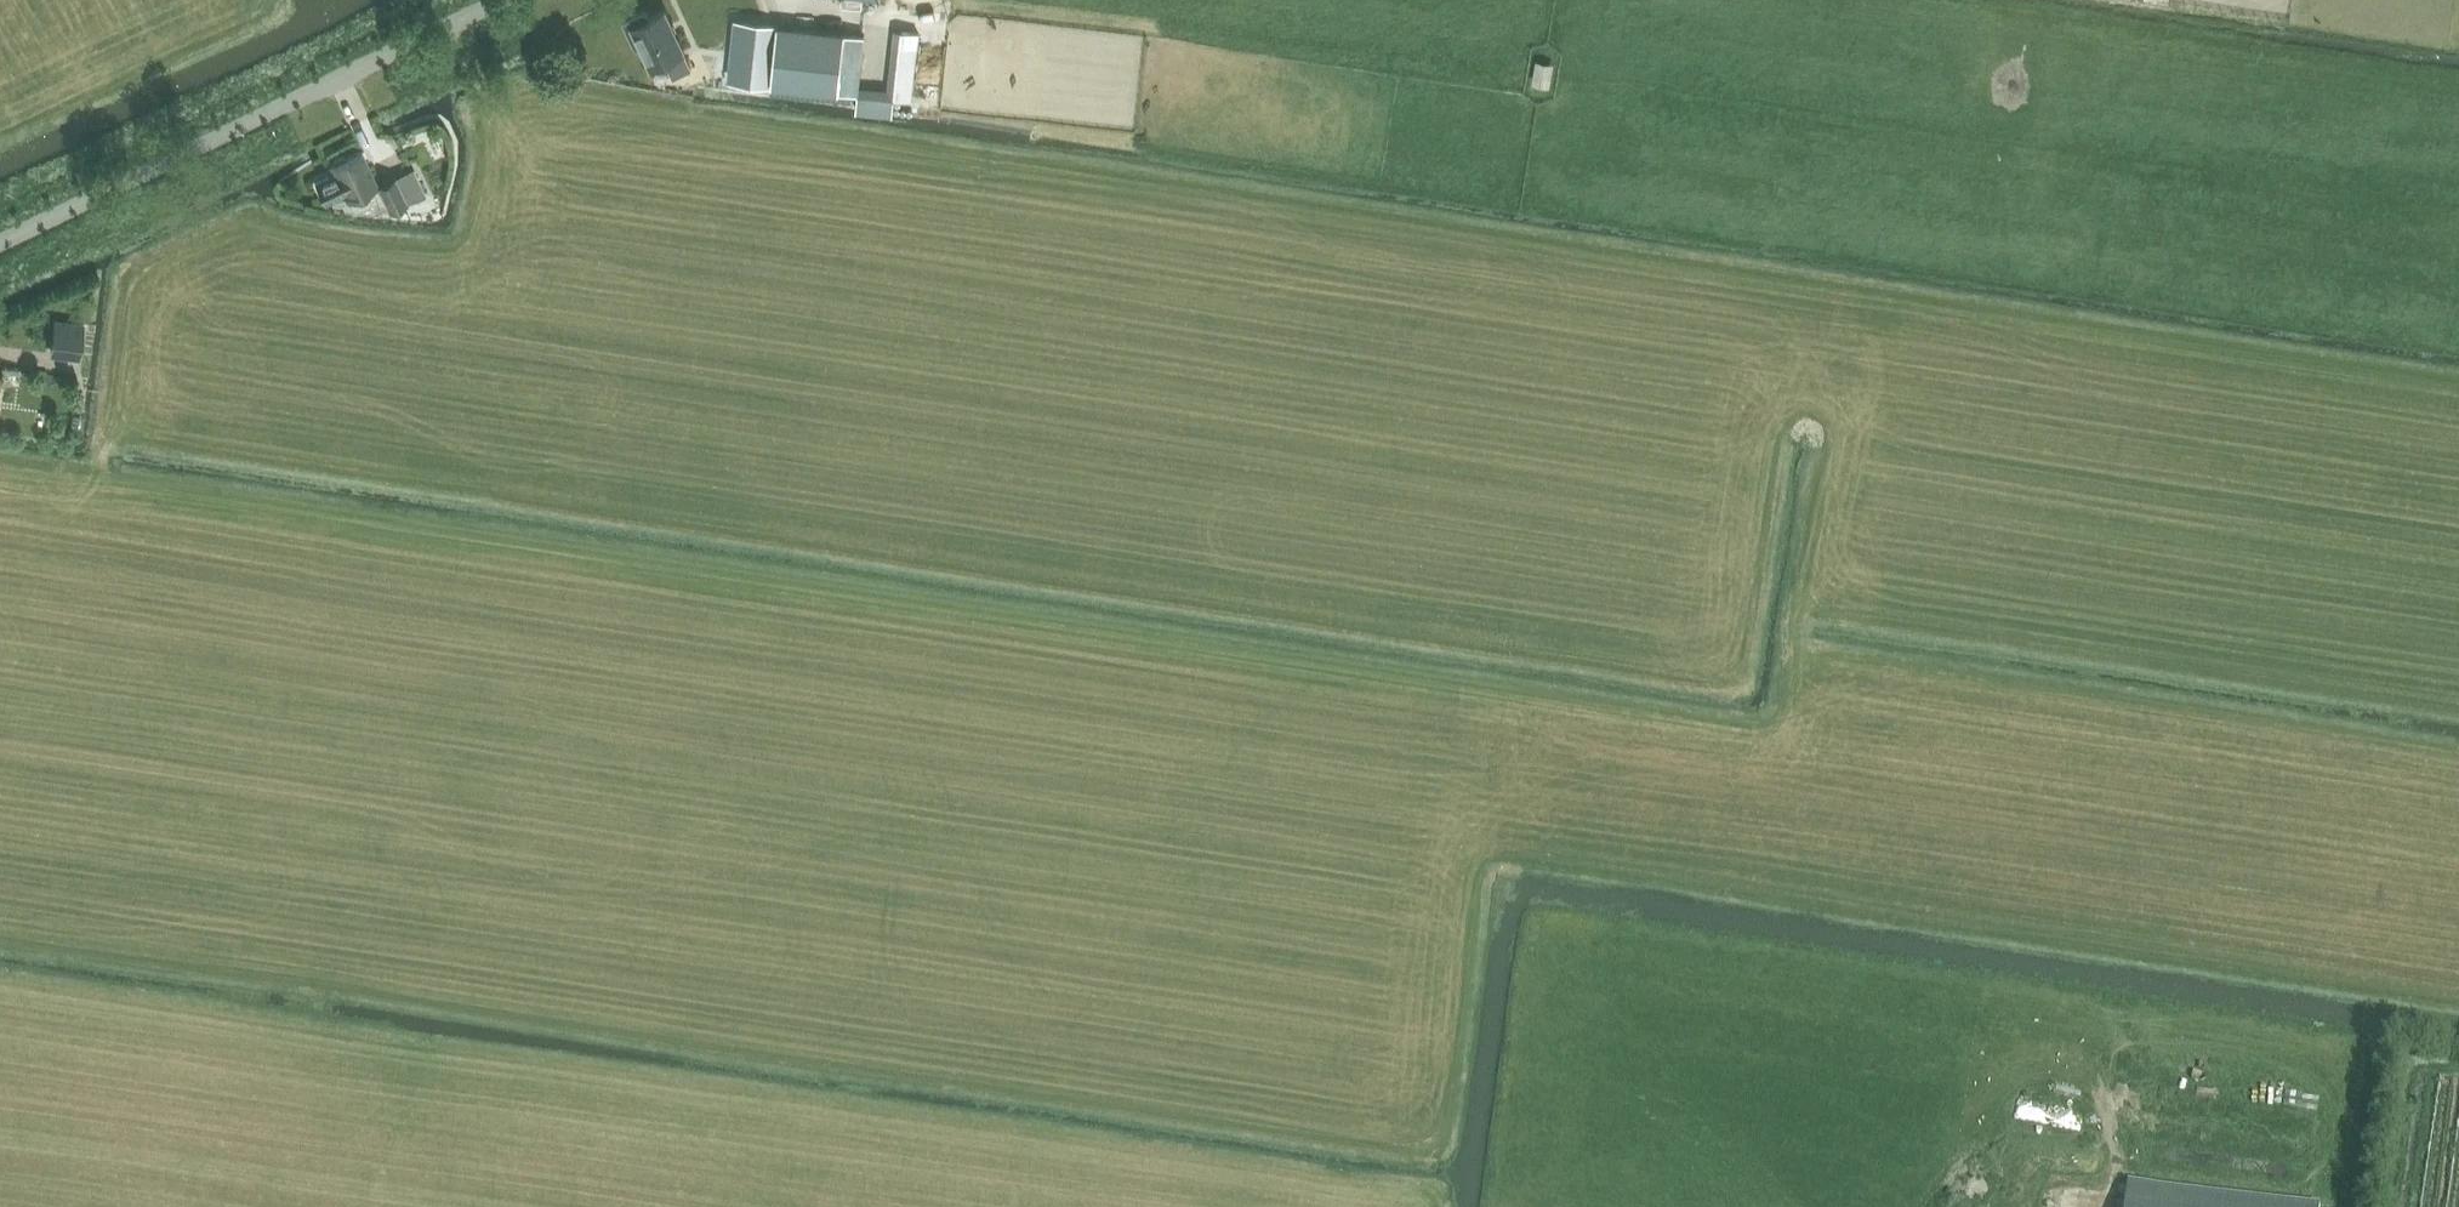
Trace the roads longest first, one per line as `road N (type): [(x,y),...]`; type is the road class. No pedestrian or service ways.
road 1 (unclassified): [(0,242),(511,0)]
road 2 (track): [(514,132),(451,28)]

